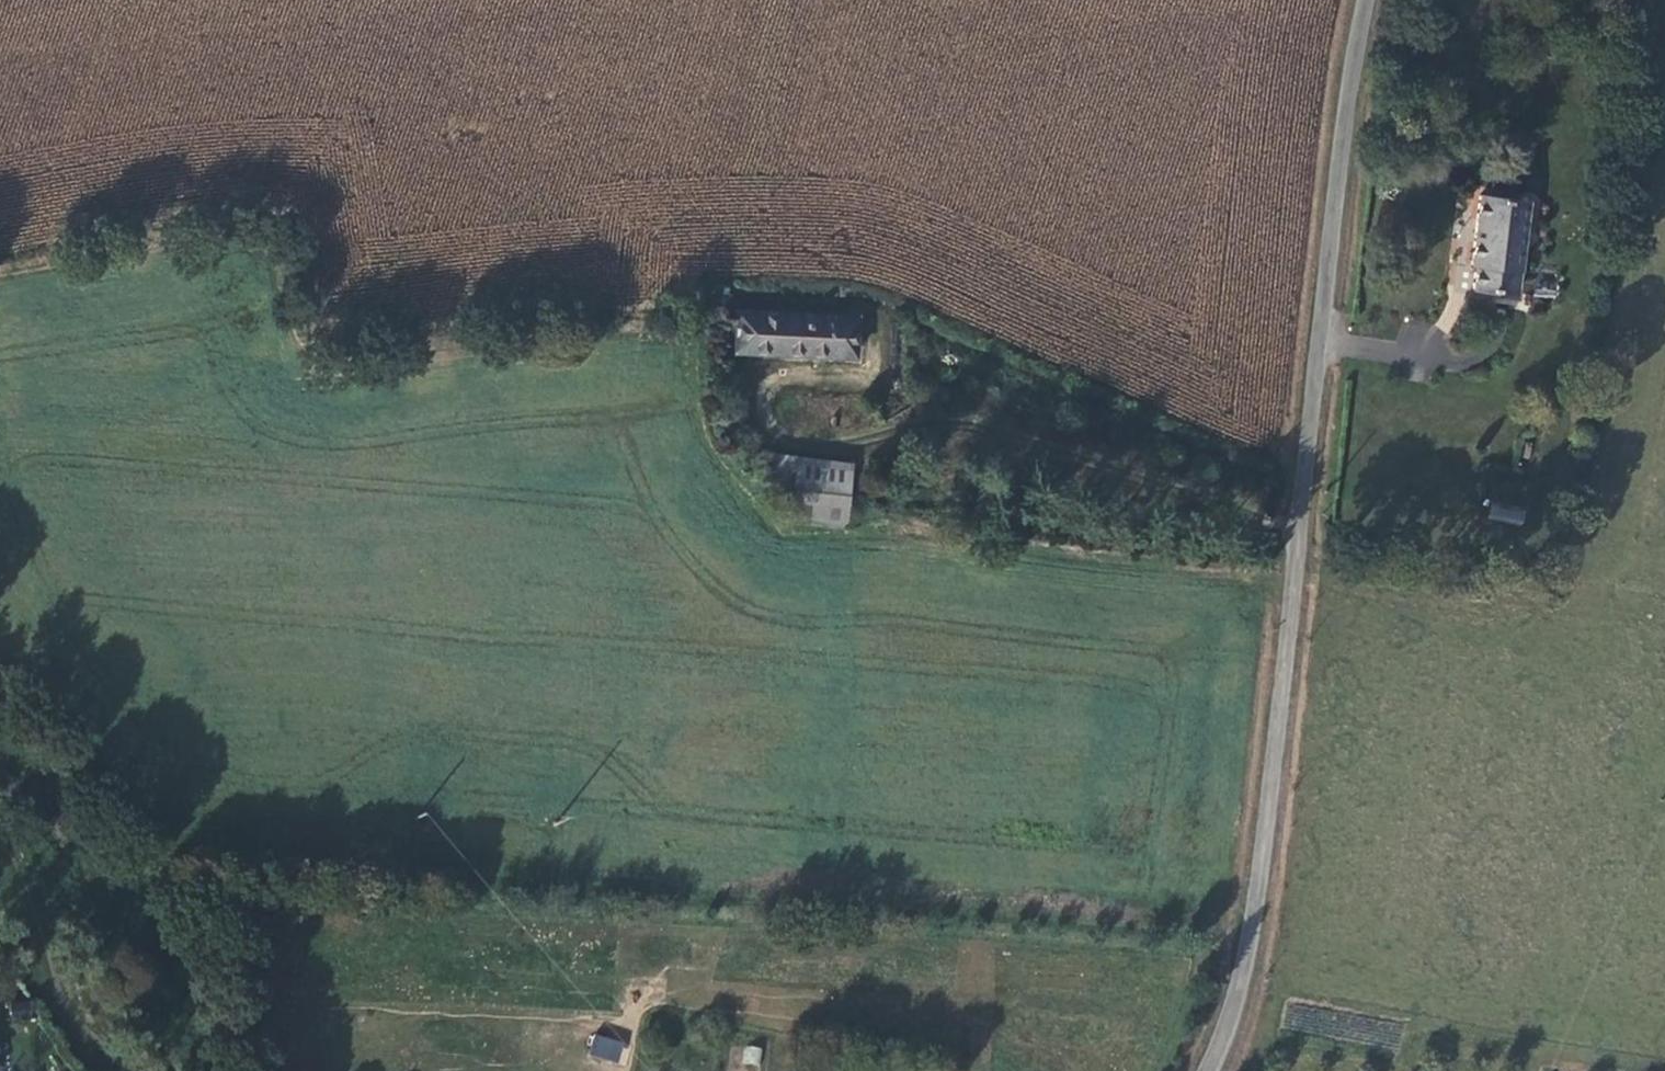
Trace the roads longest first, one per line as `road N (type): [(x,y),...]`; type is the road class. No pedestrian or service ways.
road 1 (tertiary): [(1207,1070),(1243,956),(1367,0)]

